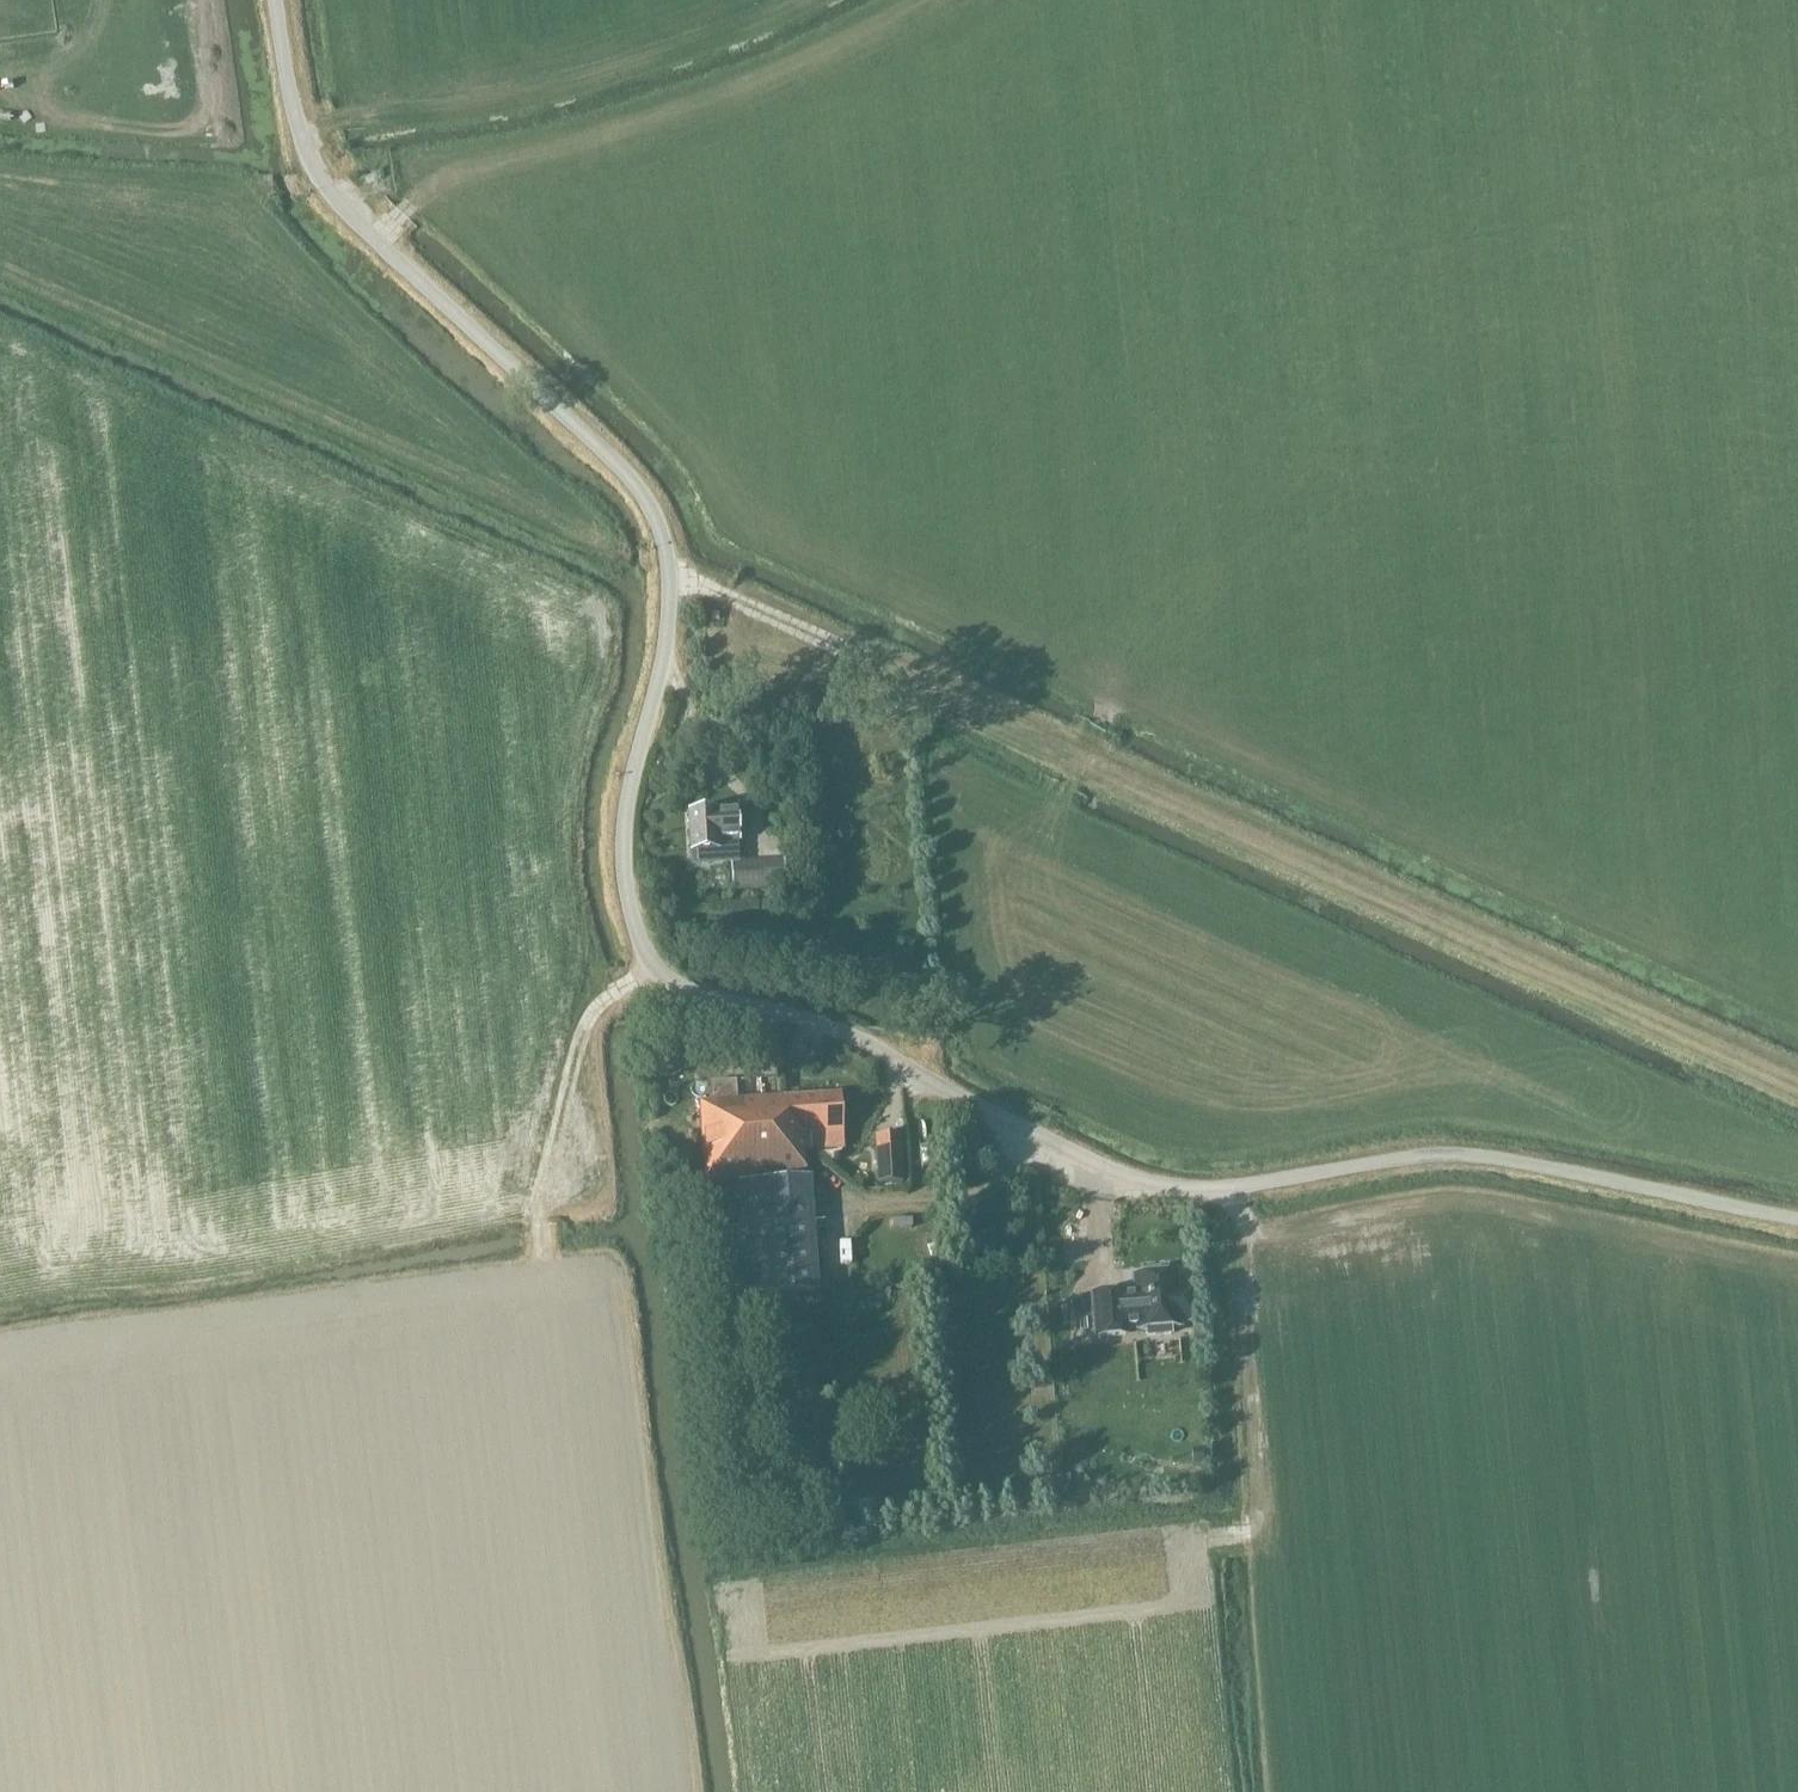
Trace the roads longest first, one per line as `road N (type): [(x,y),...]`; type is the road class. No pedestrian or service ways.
road 1 (track): [(542,1257),(540,1201),(588,1015),(651,964)]

